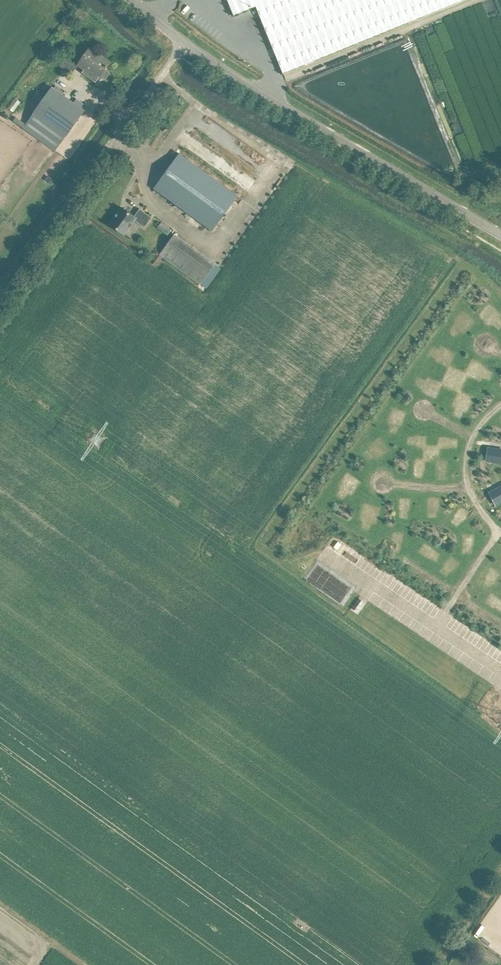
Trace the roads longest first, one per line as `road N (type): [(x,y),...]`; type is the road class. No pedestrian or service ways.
road 1 (unclassified): [(500,232),(185,42)]
road 2 (unclassified): [(0,301),(185,42)]

